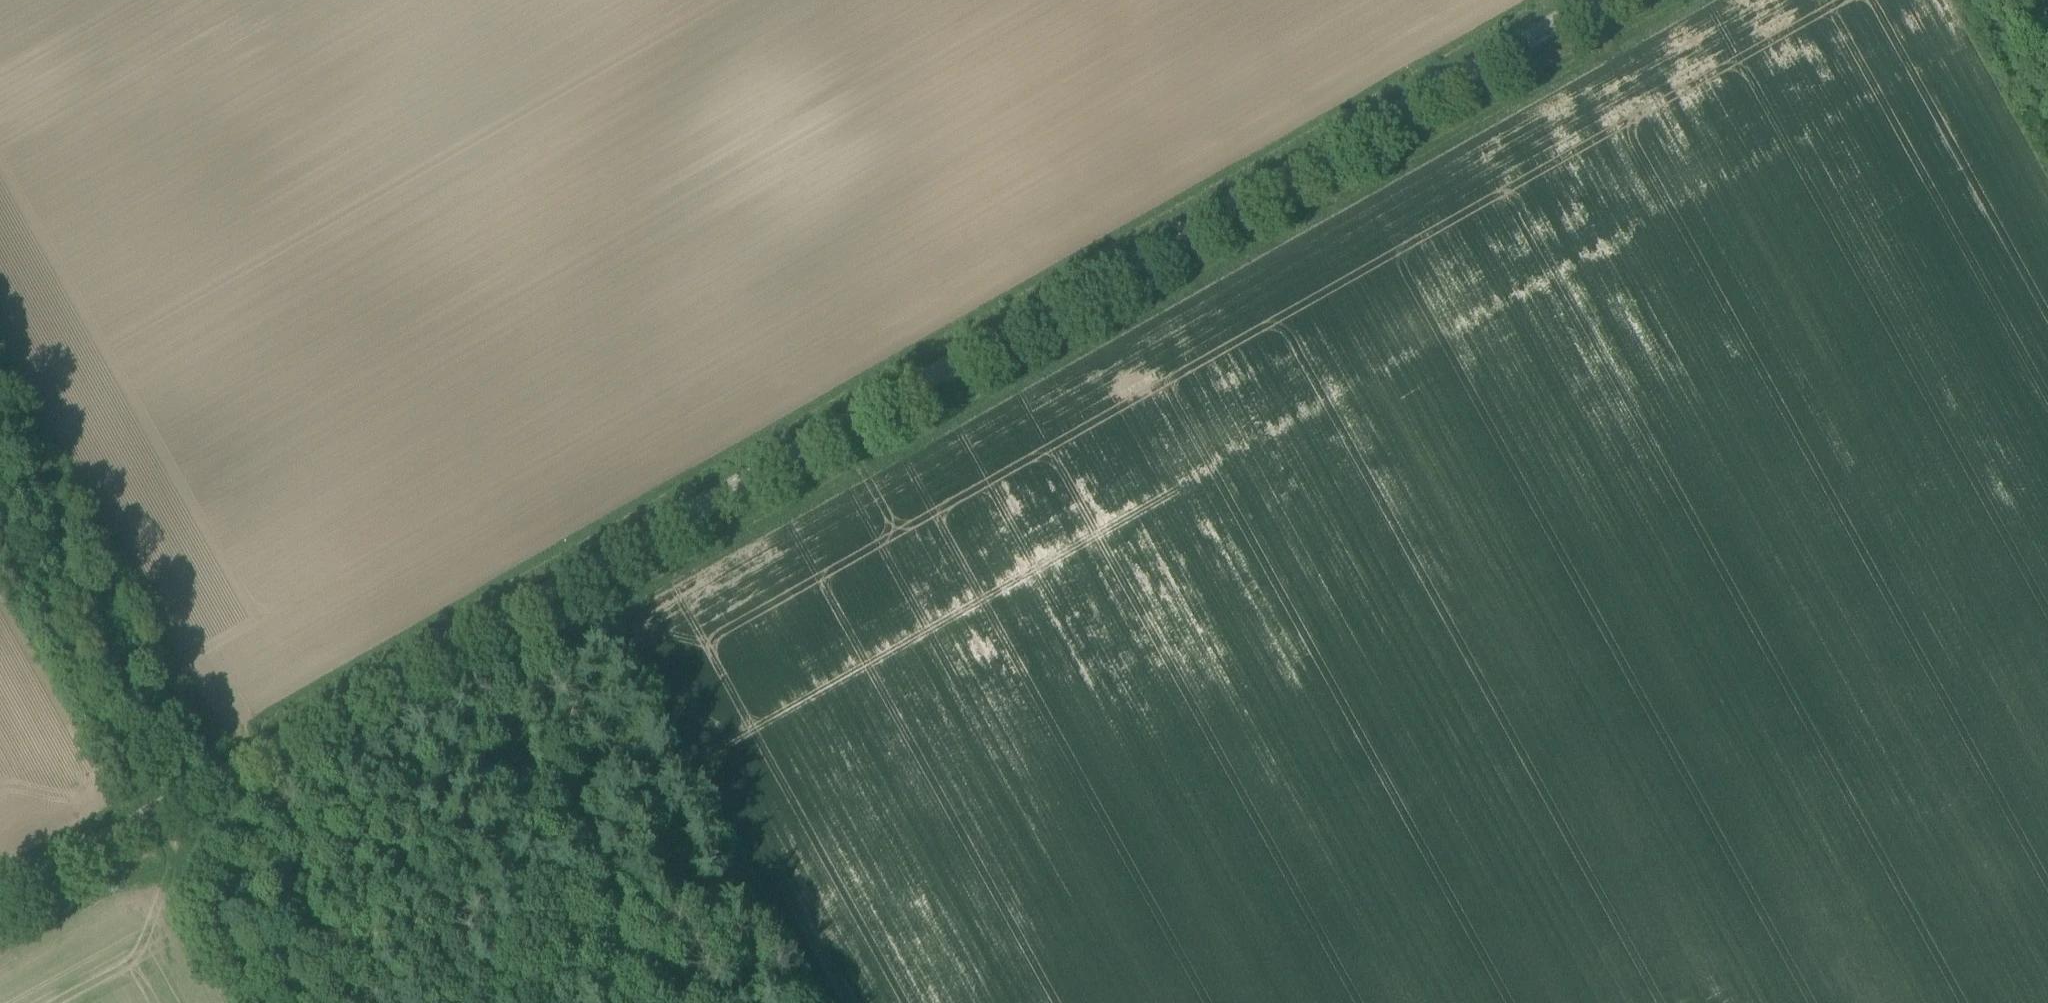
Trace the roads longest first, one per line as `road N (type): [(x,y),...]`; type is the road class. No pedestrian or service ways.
road 1 (unclassified): [(1579,0),(143,798)]
road 2 (unclassified): [(0,879),(143,798)]

